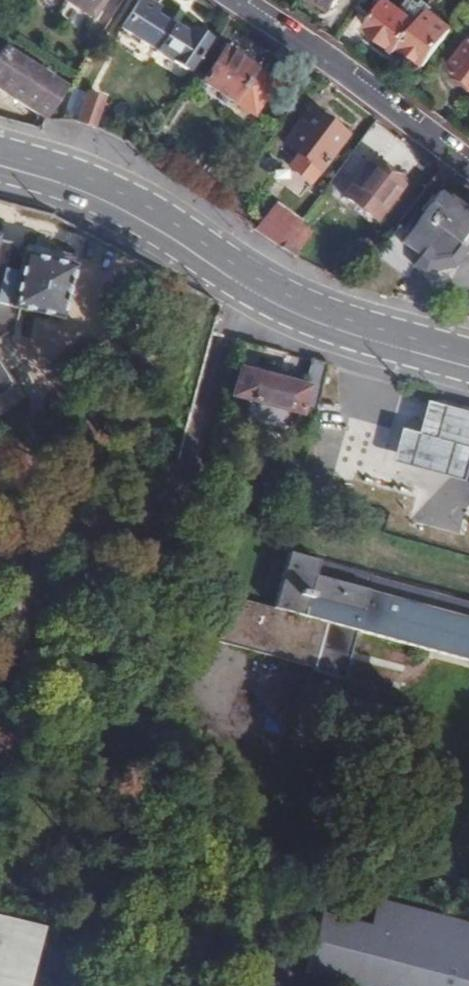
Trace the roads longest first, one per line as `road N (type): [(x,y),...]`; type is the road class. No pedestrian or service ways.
road 1 (primary): [(0,155),(83,180),(151,214),(300,310),(468,361)]
road 2 (unclassified): [(233,0),(468,166)]

